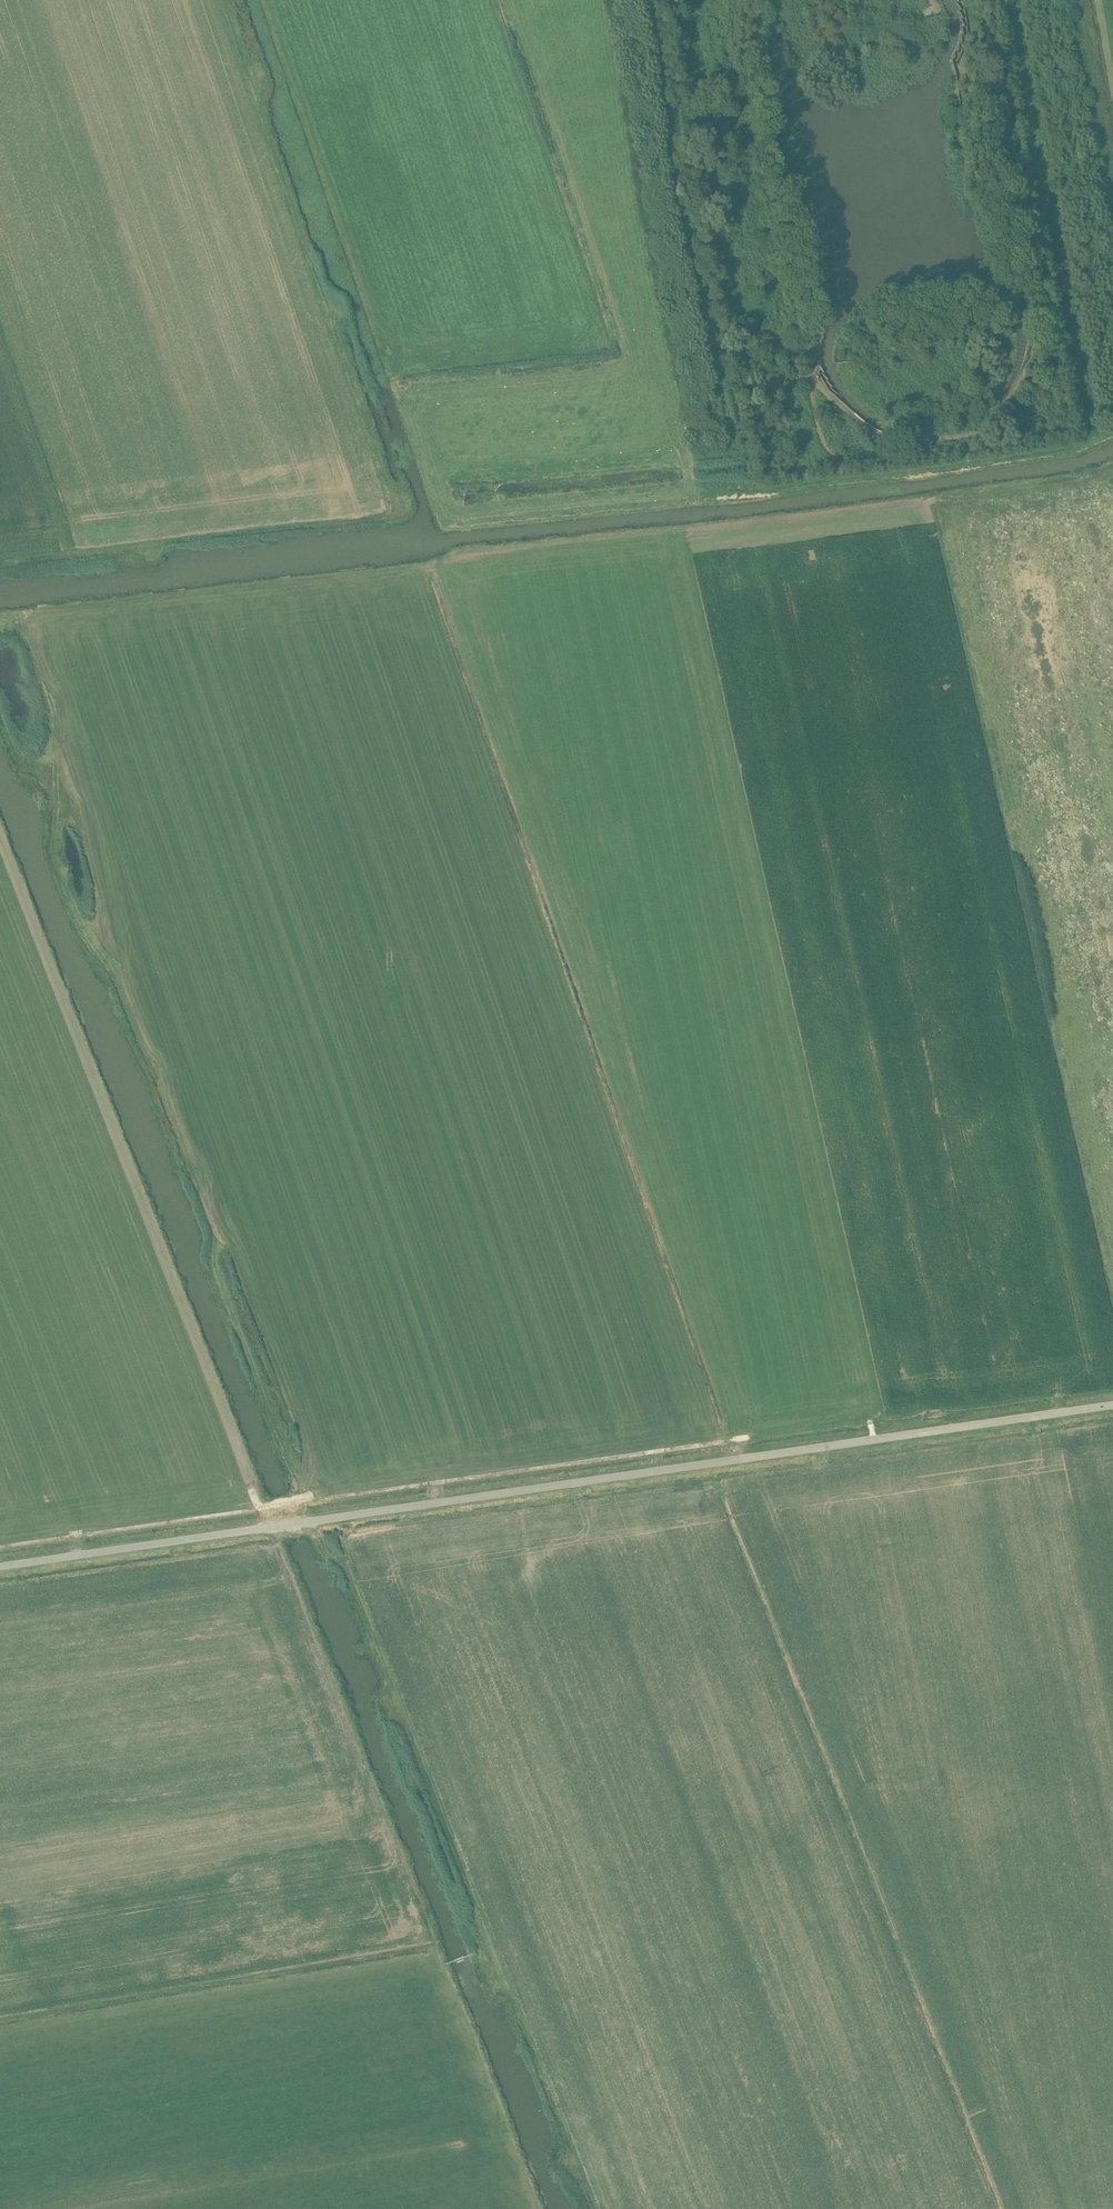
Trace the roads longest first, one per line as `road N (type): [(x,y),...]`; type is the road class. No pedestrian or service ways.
road 1 (unclassified): [(0,1566),(1112,1405)]

